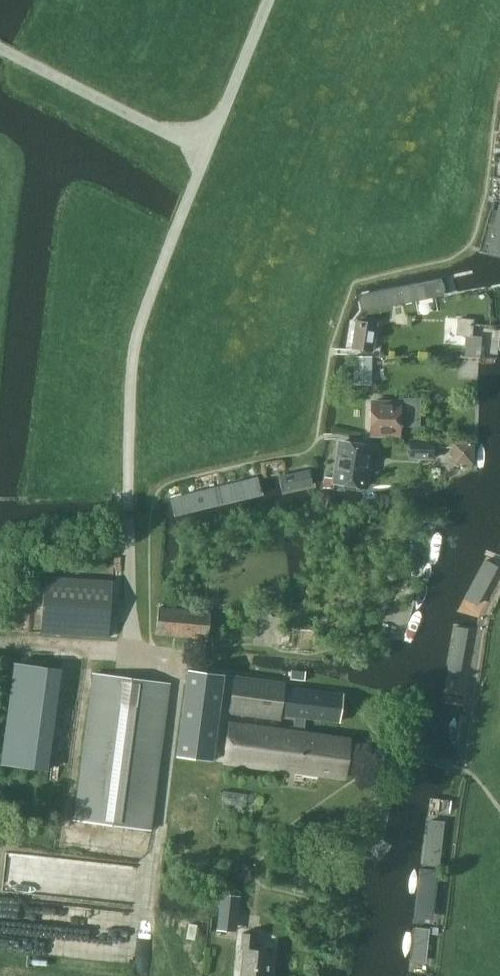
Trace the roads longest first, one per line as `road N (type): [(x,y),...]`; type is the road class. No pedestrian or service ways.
road 1 (track): [(131,655),(137,343),(206,151),(0,47)]
road 2 (track): [(206,151),(269,0)]

